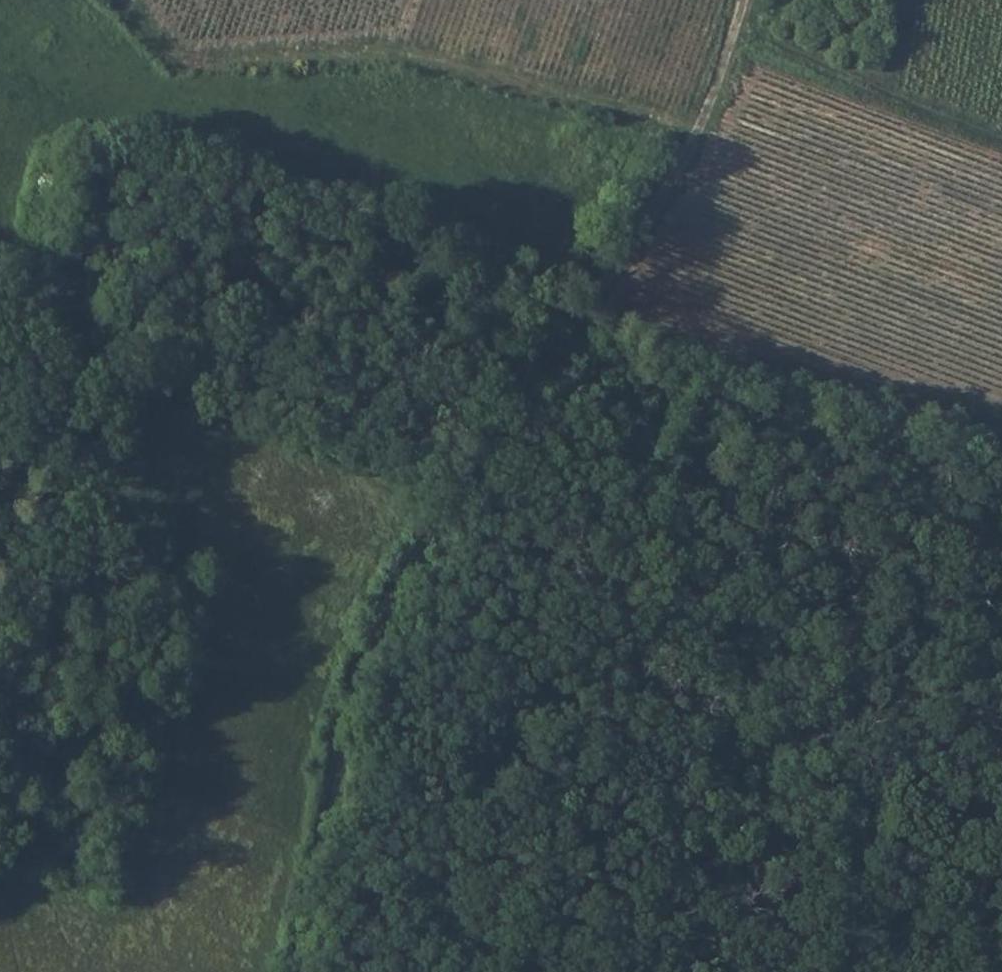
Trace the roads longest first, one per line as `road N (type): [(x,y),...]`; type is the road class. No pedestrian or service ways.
road 1 (track): [(744,0),(702,126),(386,605),(349,694),(299,971)]
road 2 (track): [(702,126),(392,45),(174,56),(128,0)]
road 3 (track): [(1001,136),(730,43)]

